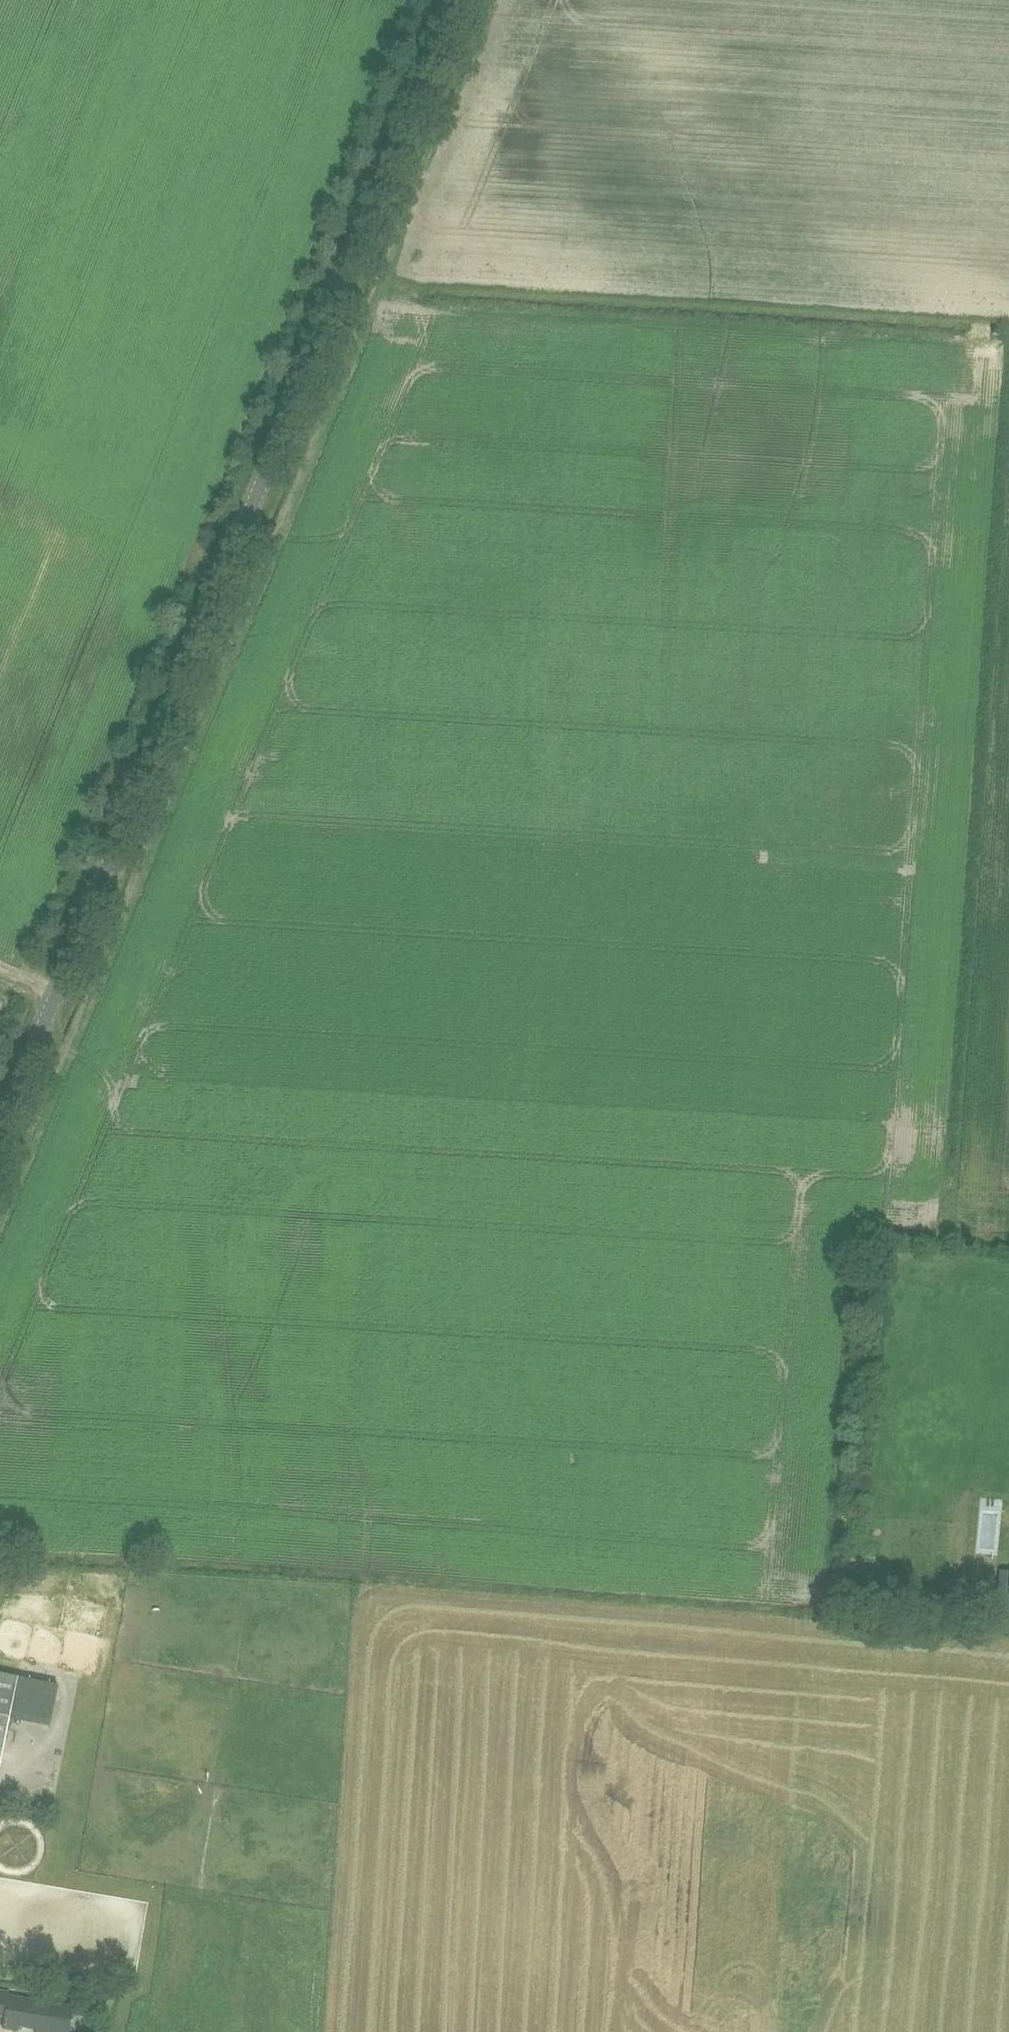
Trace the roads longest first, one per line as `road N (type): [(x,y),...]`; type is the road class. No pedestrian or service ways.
road 1 (unclassified): [(0,1135),(457,0)]

